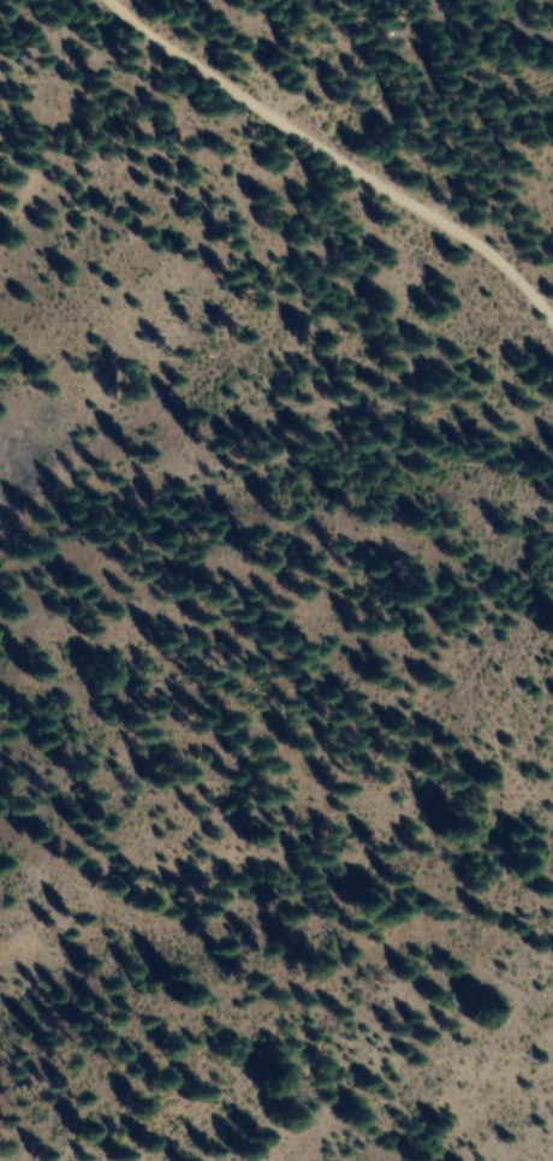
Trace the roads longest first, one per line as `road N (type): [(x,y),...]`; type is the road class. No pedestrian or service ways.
road 1 (residential): [(552,659),(540,608),(533,419),(453,267),(26,49),(0,23)]

